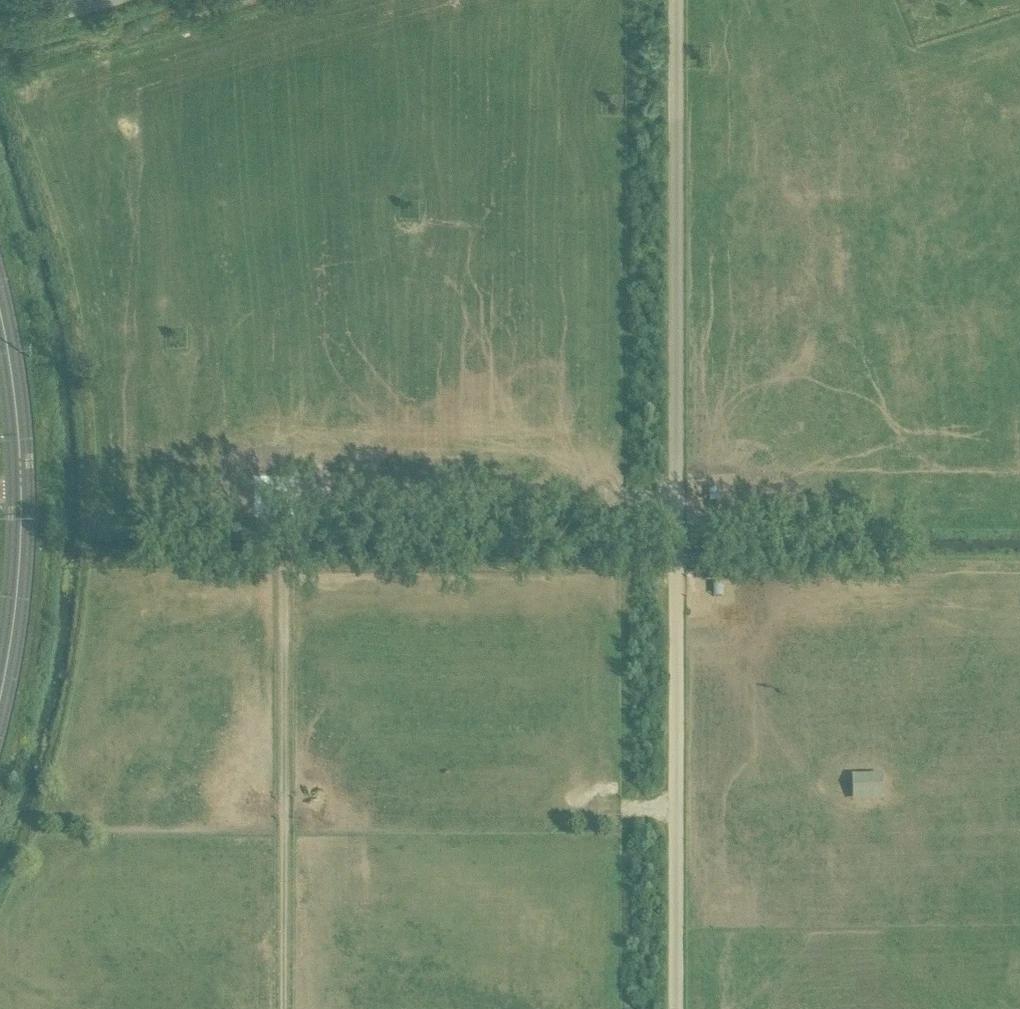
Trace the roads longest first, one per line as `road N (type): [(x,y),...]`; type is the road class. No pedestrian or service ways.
road 1 (track): [(285,1008),(284,532)]

